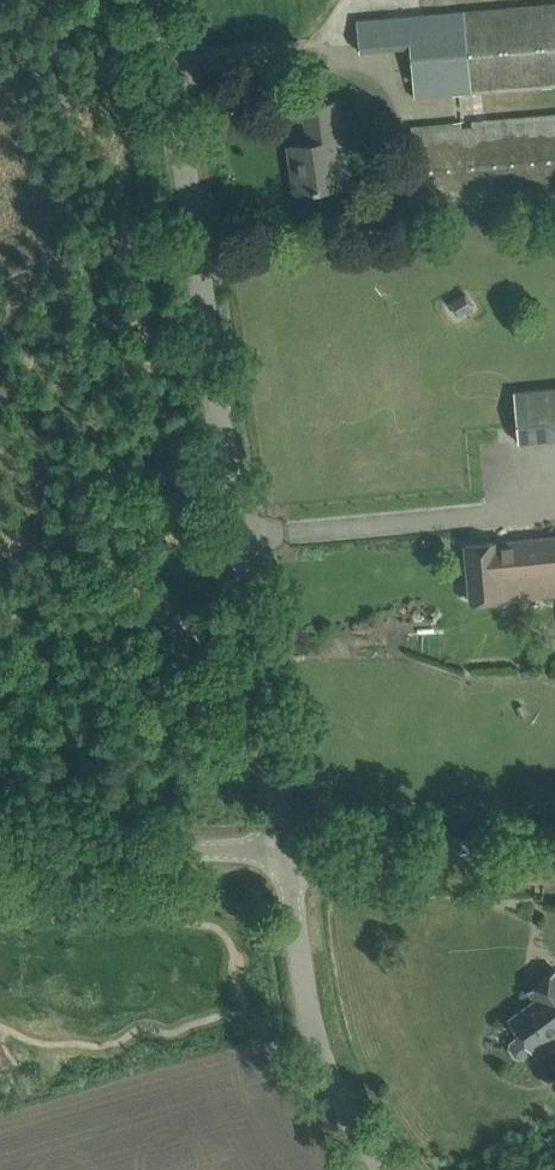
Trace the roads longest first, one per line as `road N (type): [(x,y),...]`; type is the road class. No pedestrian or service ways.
road 1 (tertiary): [(286,852),(164,0)]
road 2 (tertiary): [(388,1169),(360,1134),(323,1058),(305,995),(286,852)]
road 3 (unclassified): [(286,852),(0,838)]
road 4 (unclassified): [(554,860),(286,852)]

